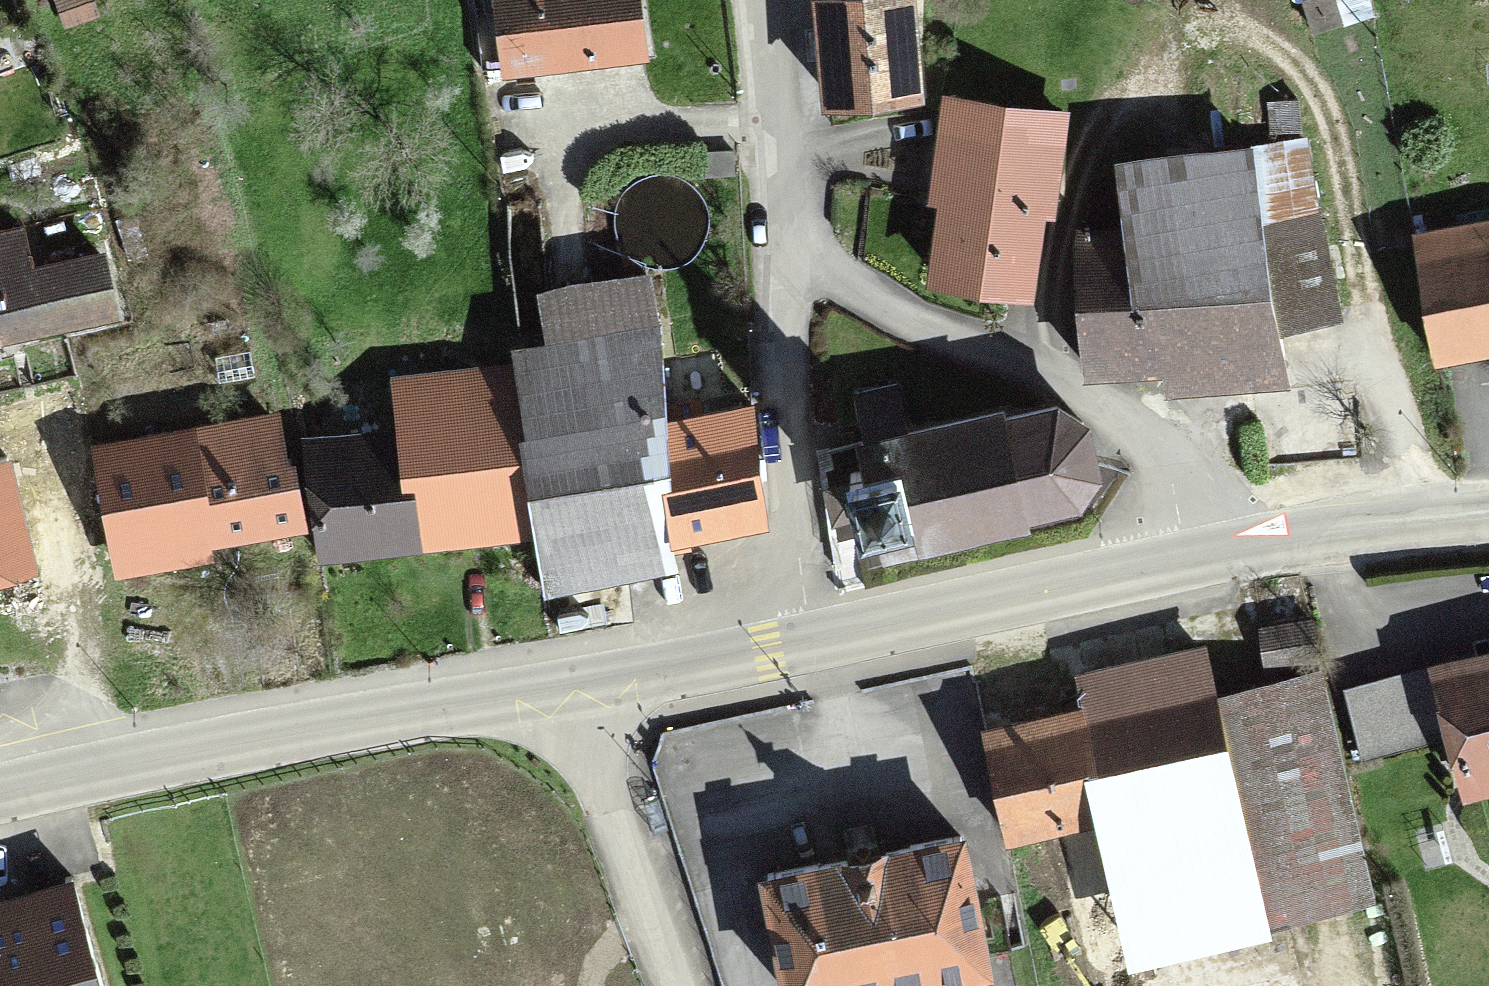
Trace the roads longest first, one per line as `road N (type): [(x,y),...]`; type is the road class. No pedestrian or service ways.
road 1 (secondary): [(0,794),(309,726),(806,640)]
road 2 (residential): [(1264,547),(1103,402),(778,260)]
road 3 (secondary): [(806,640),(1264,547)]
road 4 (residential): [(806,640),(784,437),(778,260)]
road 5 (track): [(672,985),(611,814),(580,682)]
road 6 (residential): [(778,260),(764,0)]
road 7 (secondary): [(1264,547),(1488,526)]

